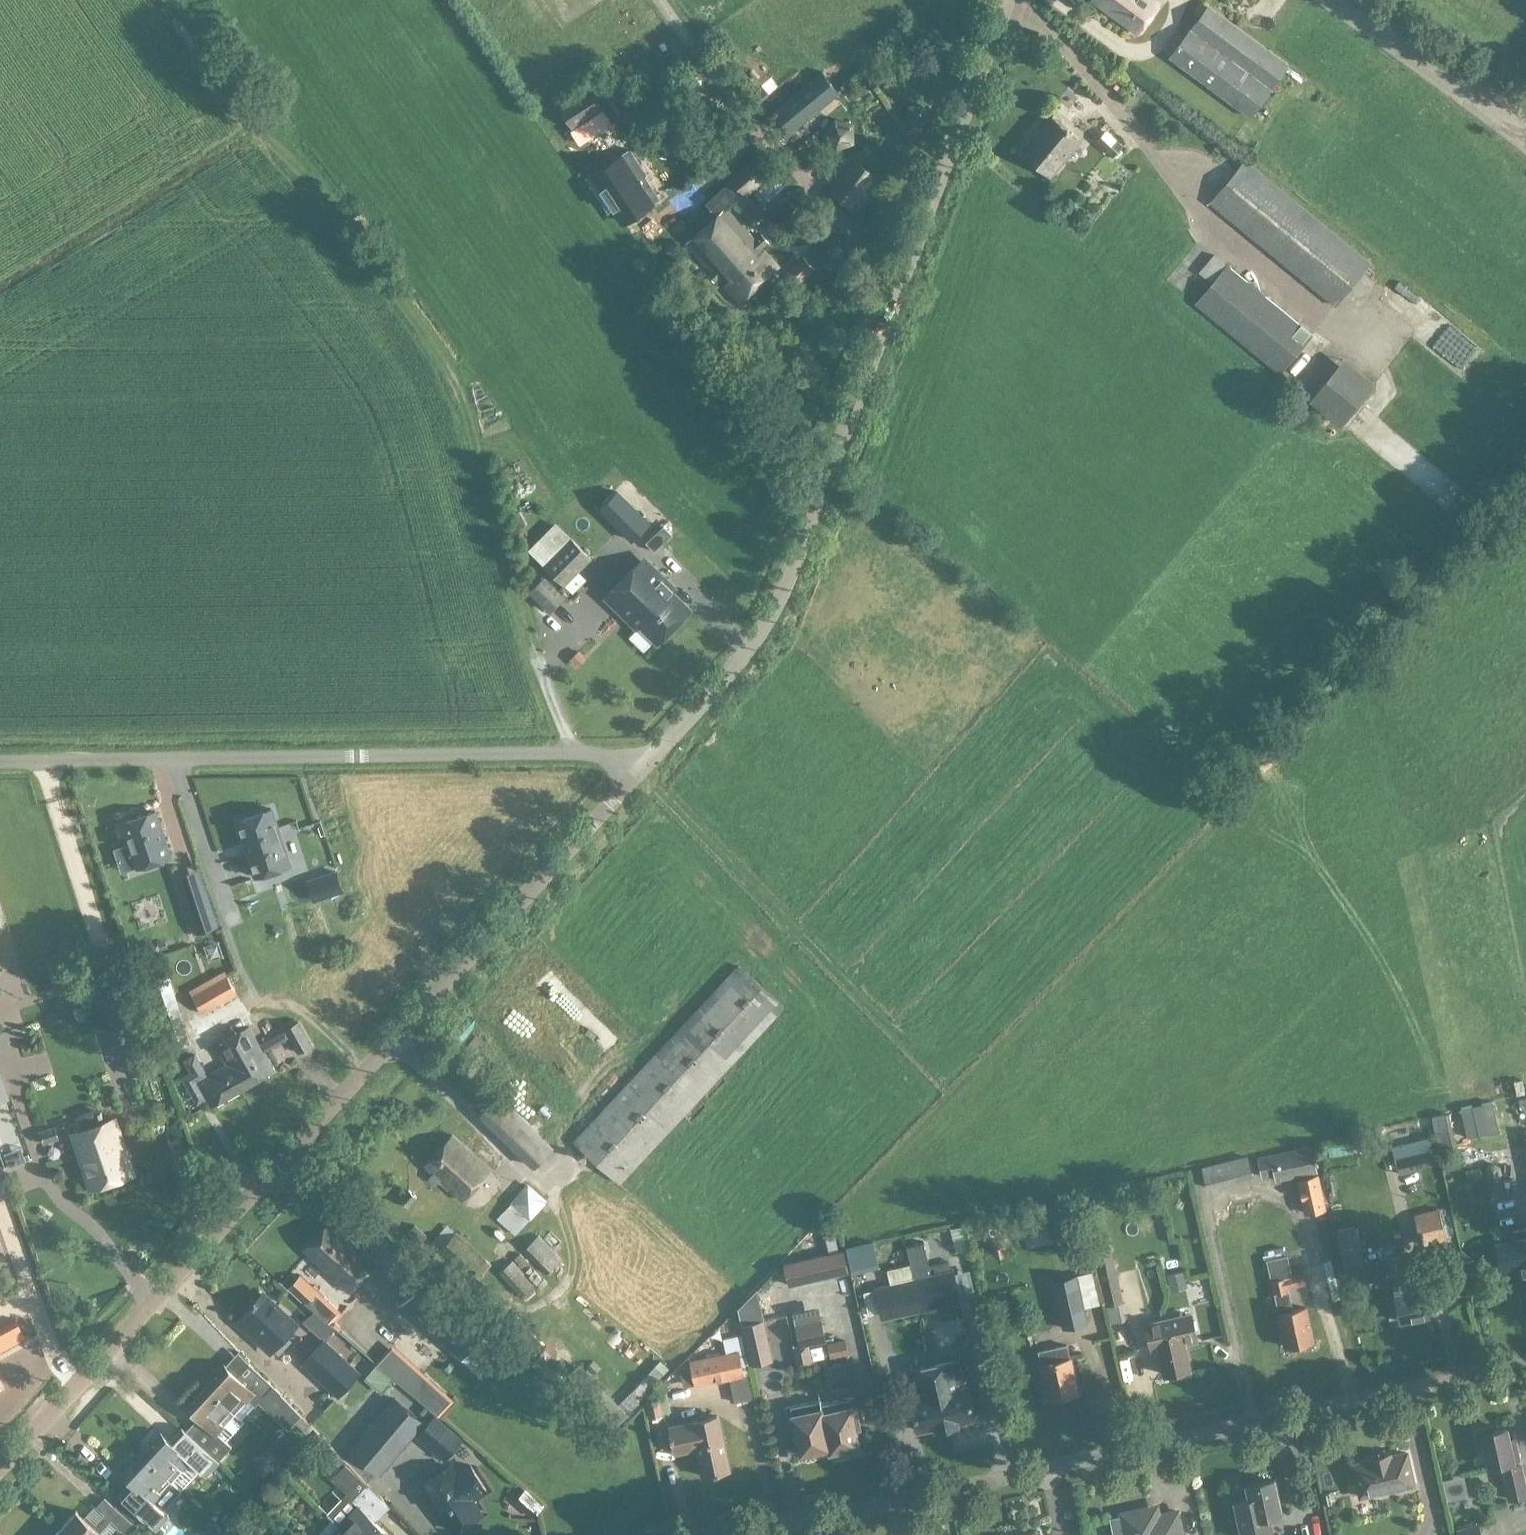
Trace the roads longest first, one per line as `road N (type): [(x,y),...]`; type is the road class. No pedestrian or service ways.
road 1 (residential): [(639,769),(0,1469)]
road 2 (track): [(574,753),(515,601),(453,378),(386,276),(307,174),(259,130),(164,0)]
road 3 (unclassified): [(639,769),(736,663),(774,606),(1006,0)]
road 4 (residential): [(747,1534),(1525,1366)]
road 5 (unclassified): [(0,762),(574,753),(620,756),(639,769)]
road 6 (track): [(639,769),(950,1073)]
road 7 (track): [(613,1070),(565,1131),(555,1191),(572,1245),(570,1284),(553,1299),(520,1308),(494,1298)]

